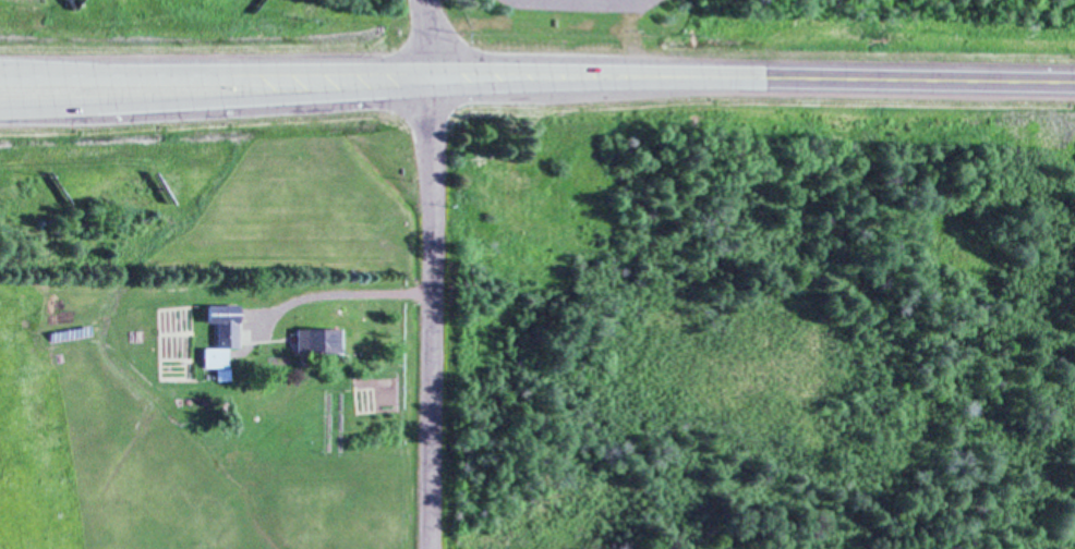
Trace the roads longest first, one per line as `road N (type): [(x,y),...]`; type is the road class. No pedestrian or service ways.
road 1 (residential): [(427,548),(433,65)]
road 2 (trunk): [(0,108),(432,89)]
road 3 (trunk): [(433,65),(36,72)]
road 4 (trunk): [(432,89),(774,73)]
road 5 (trunk): [(774,73),(632,63),(433,65)]
road 6 (trunk): [(1074,79),(774,73)]

